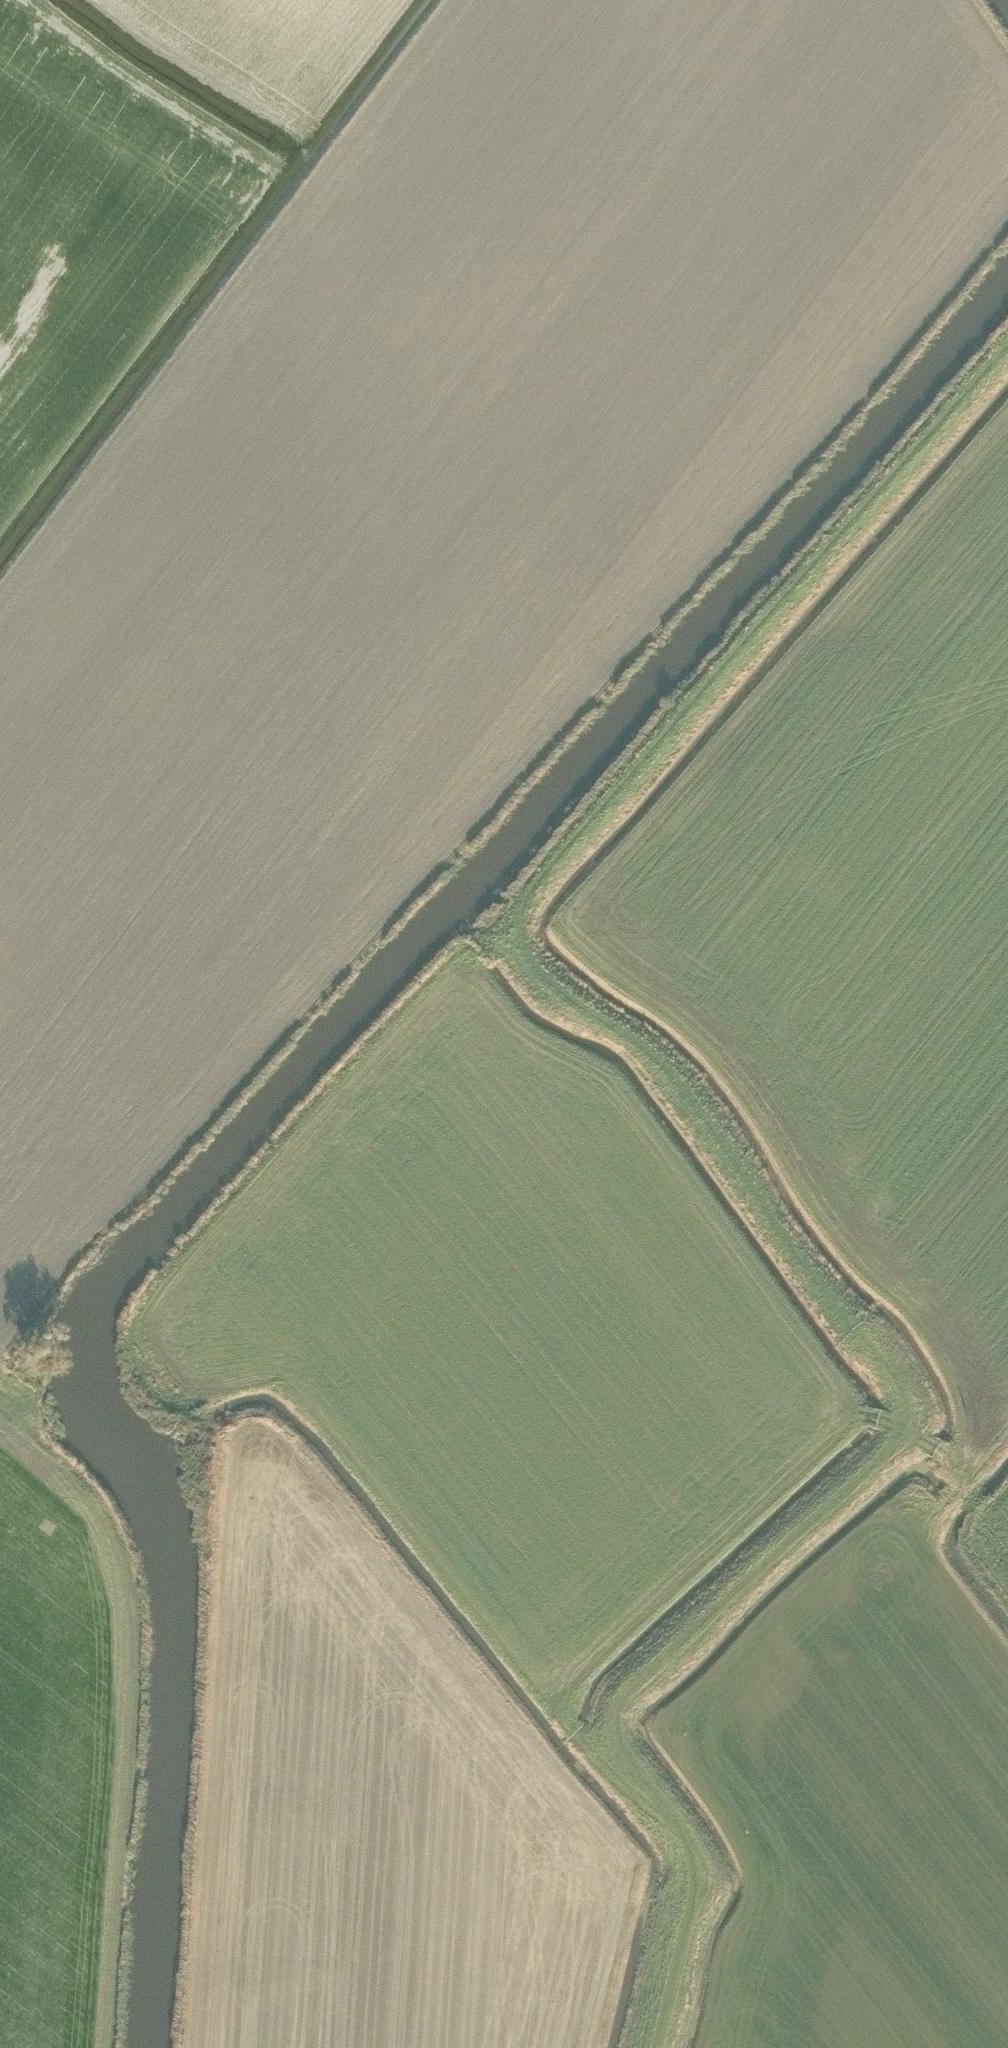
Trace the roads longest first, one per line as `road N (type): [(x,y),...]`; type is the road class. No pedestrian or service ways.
road 1 (track): [(1007,351),(544,879),(517,925),(525,958),(544,981),(636,1043),(685,1092),(880,1355),(906,1404),(893,1450),(652,1668),(624,1706),(624,1747),(694,1863),(656,2047)]

